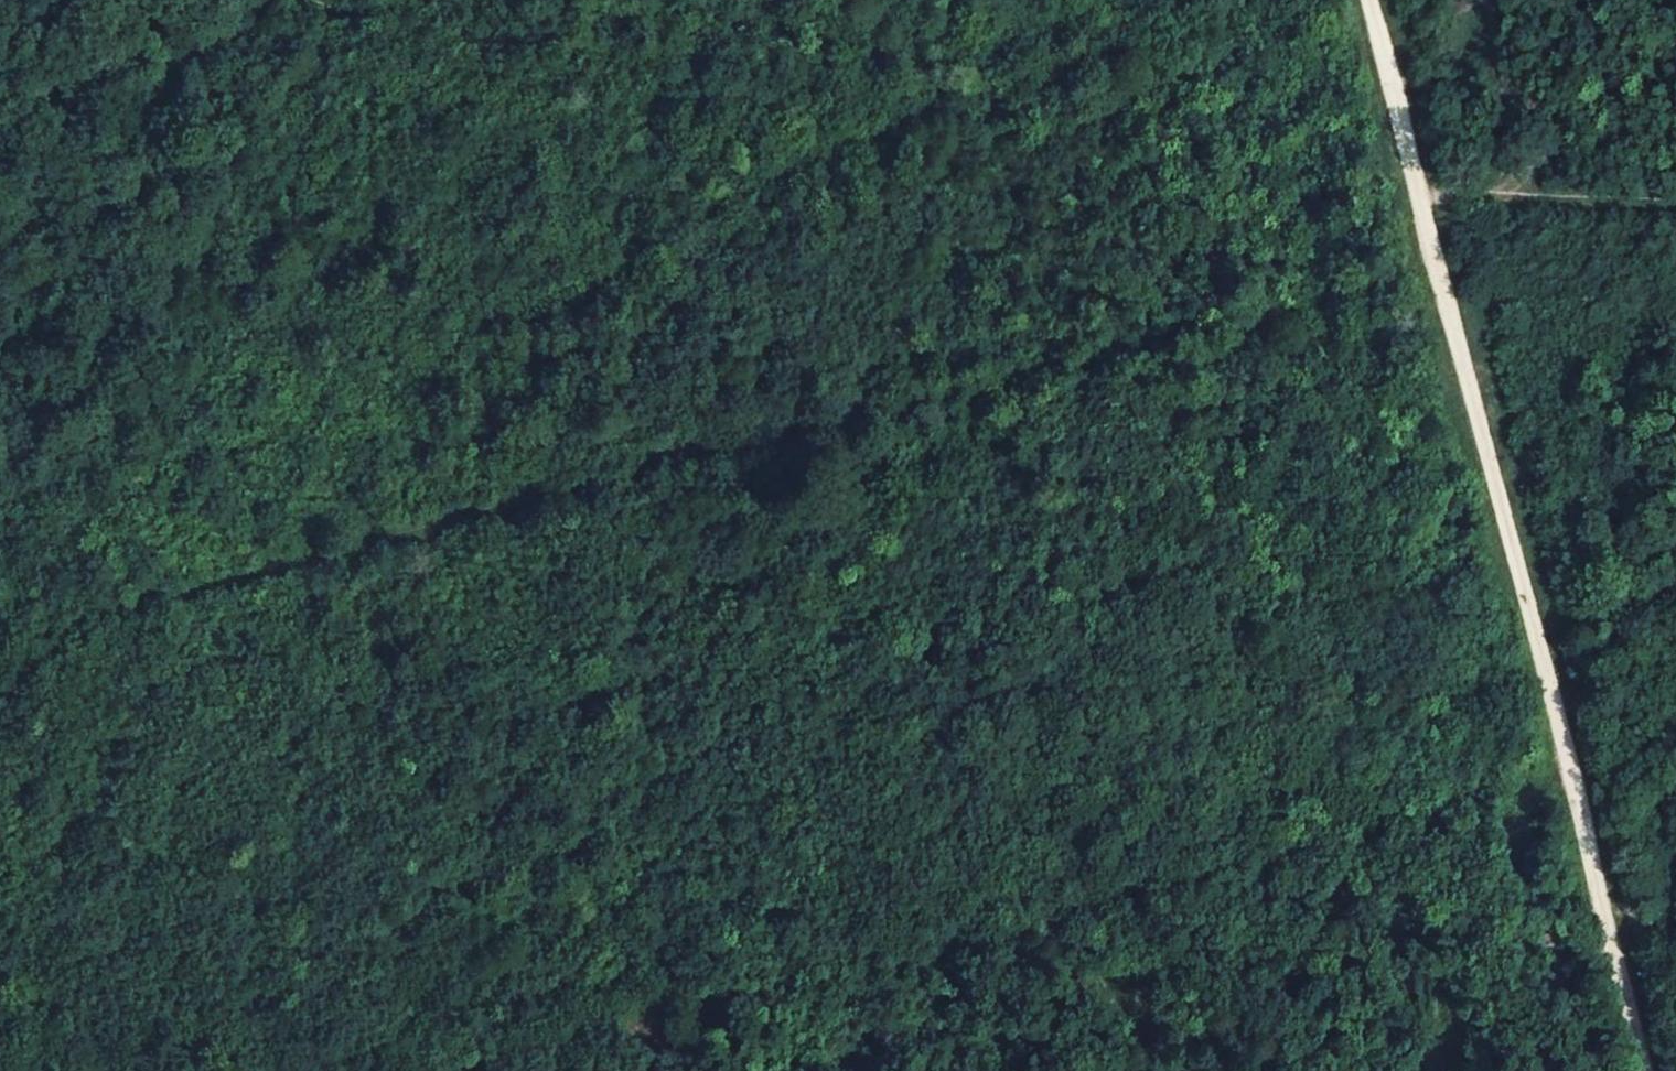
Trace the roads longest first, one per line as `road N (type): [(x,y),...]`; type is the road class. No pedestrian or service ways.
road 1 (track): [(1646,1070),(1418,185)]
road 2 (track): [(1418,185),(1370,0)]

